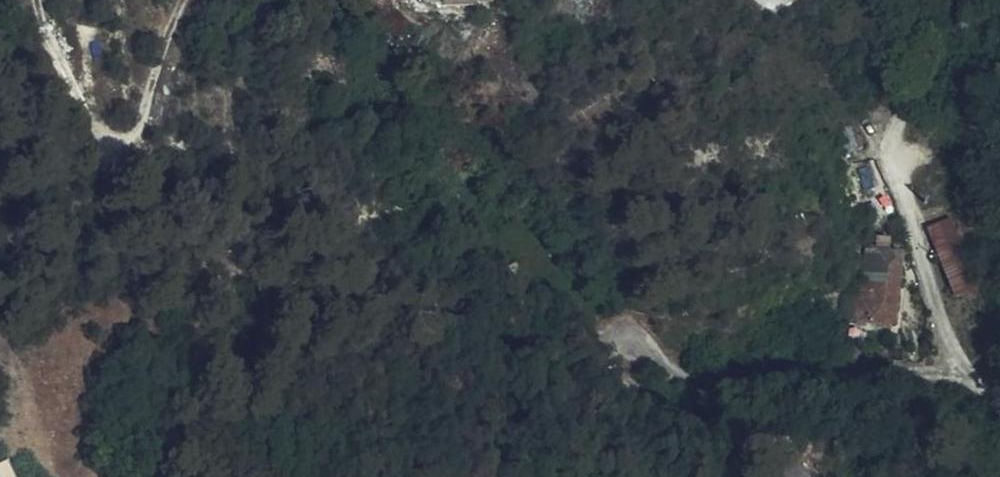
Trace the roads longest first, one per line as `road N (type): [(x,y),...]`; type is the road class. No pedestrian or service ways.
road 1 (unclassified): [(999,403),(957,362),(896,145),(910,107),(938,76),(953,0)]

